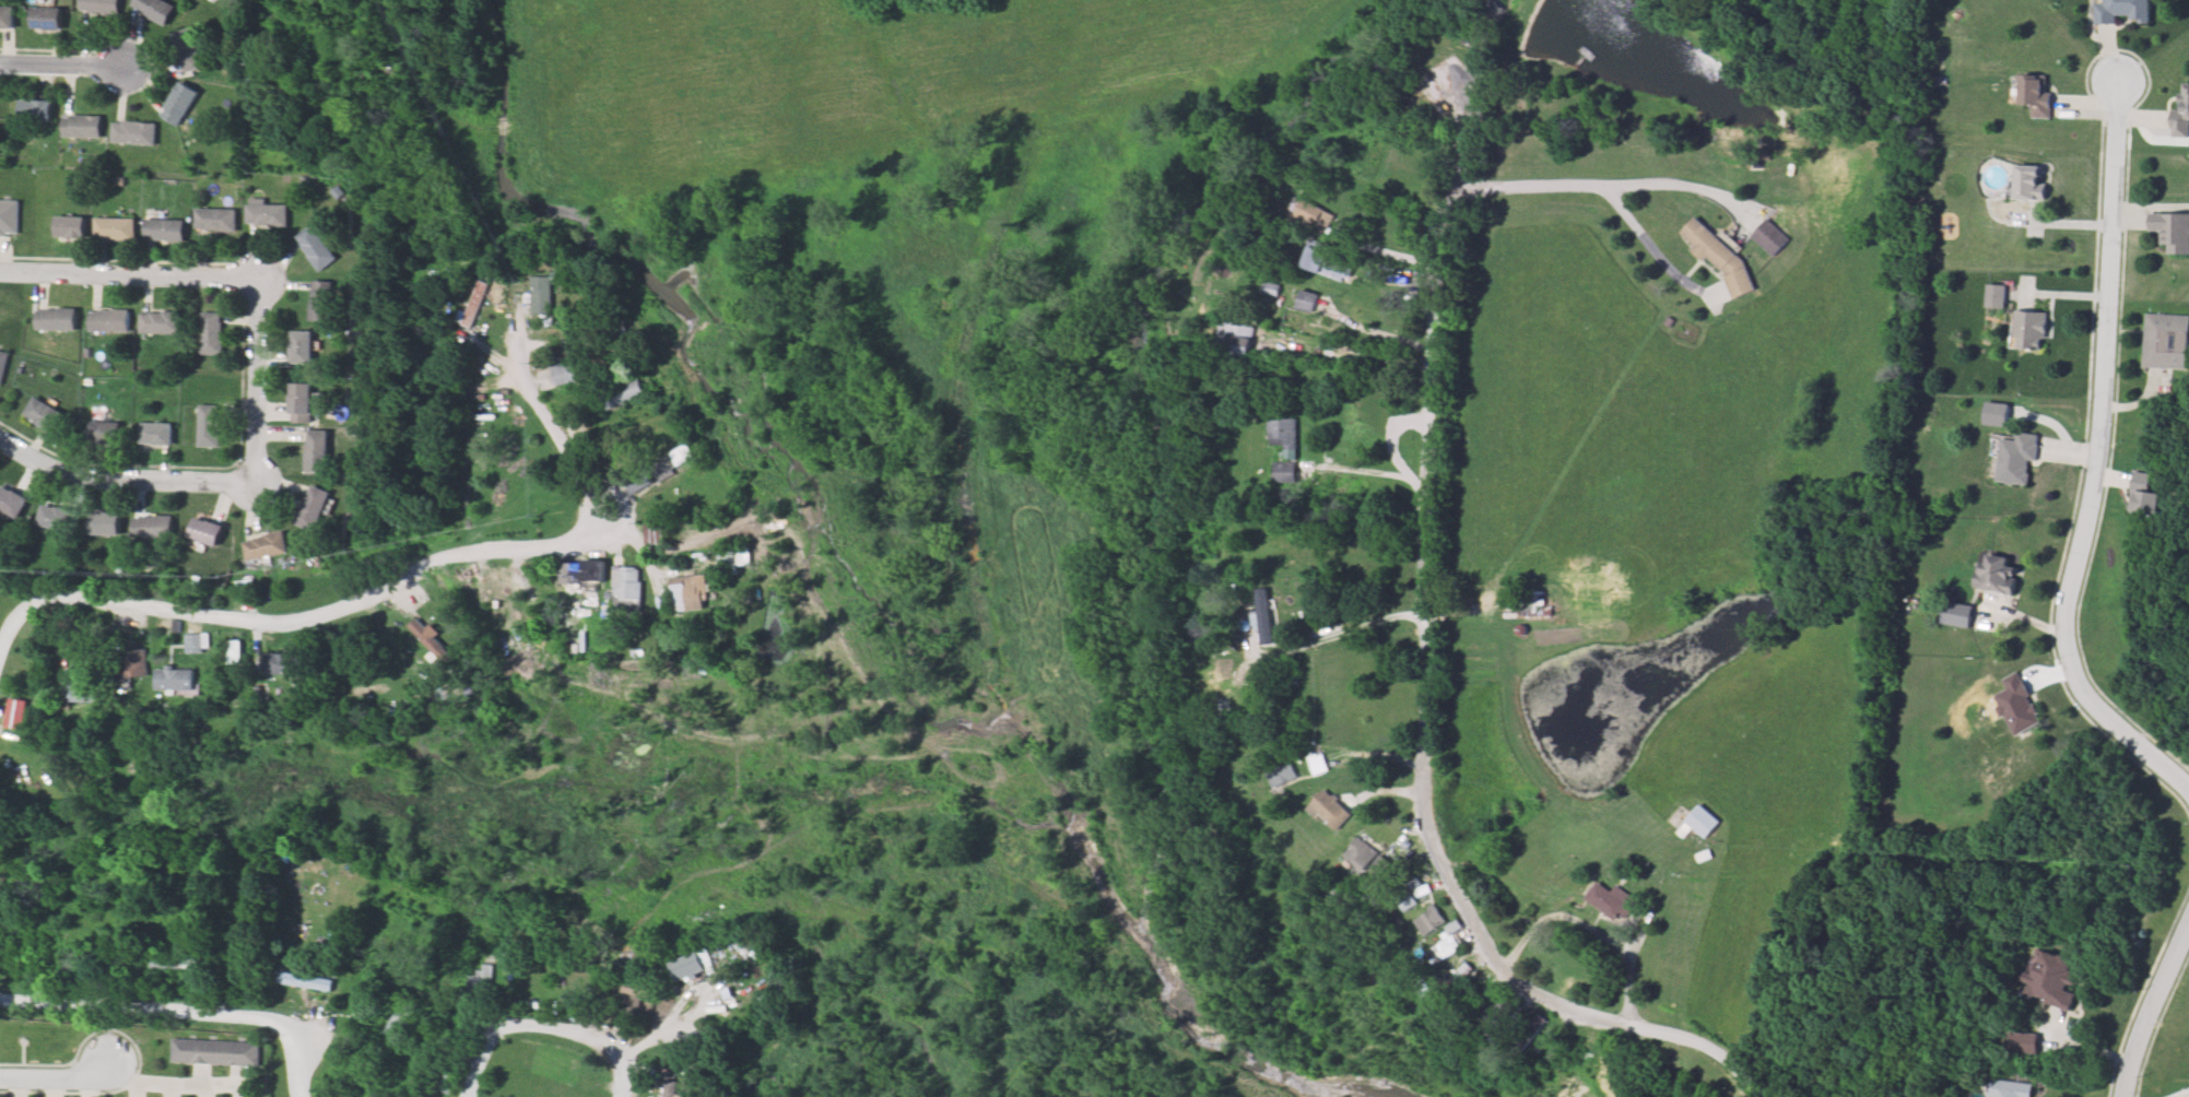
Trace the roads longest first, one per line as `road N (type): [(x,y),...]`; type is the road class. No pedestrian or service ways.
road 1 (residential): [(1760,1096),(1732,1064),(1707,1050),(1605,1025),(1528,987),(1494,956),(1429,847),(1425,567),(1443,233),(1490,95)]
road 2 (residential): [(0,655),(14,617),(50,595),(249,630),(294,630),(345,617),(454,561),(575,552),(590,536),(593,514),(516,338)]
road 3 (residential): [(2188,793),(2102,708),(2067,650),(2064,614),(2099,459),(2108,365),(2114,74)]
road 4 (residential): [(304,1096),(310,1058),(286,1027),(0,998)]
road 5 (residential): [(0,431),(73,472),(169,487),(258,488)]
road 6 (residential): [(0,271),(263,278)]
road 7 (residential): [(621,1096),(619,1060),(542,1027),(491,1036),(462,1096)]
road 8 (residential): [(258,488),(263,278)]
road 9 (residential): [(2128,1096),(2138,1053),(2188,935)]
road 10 (residential): [(0,61),(125,68)]

